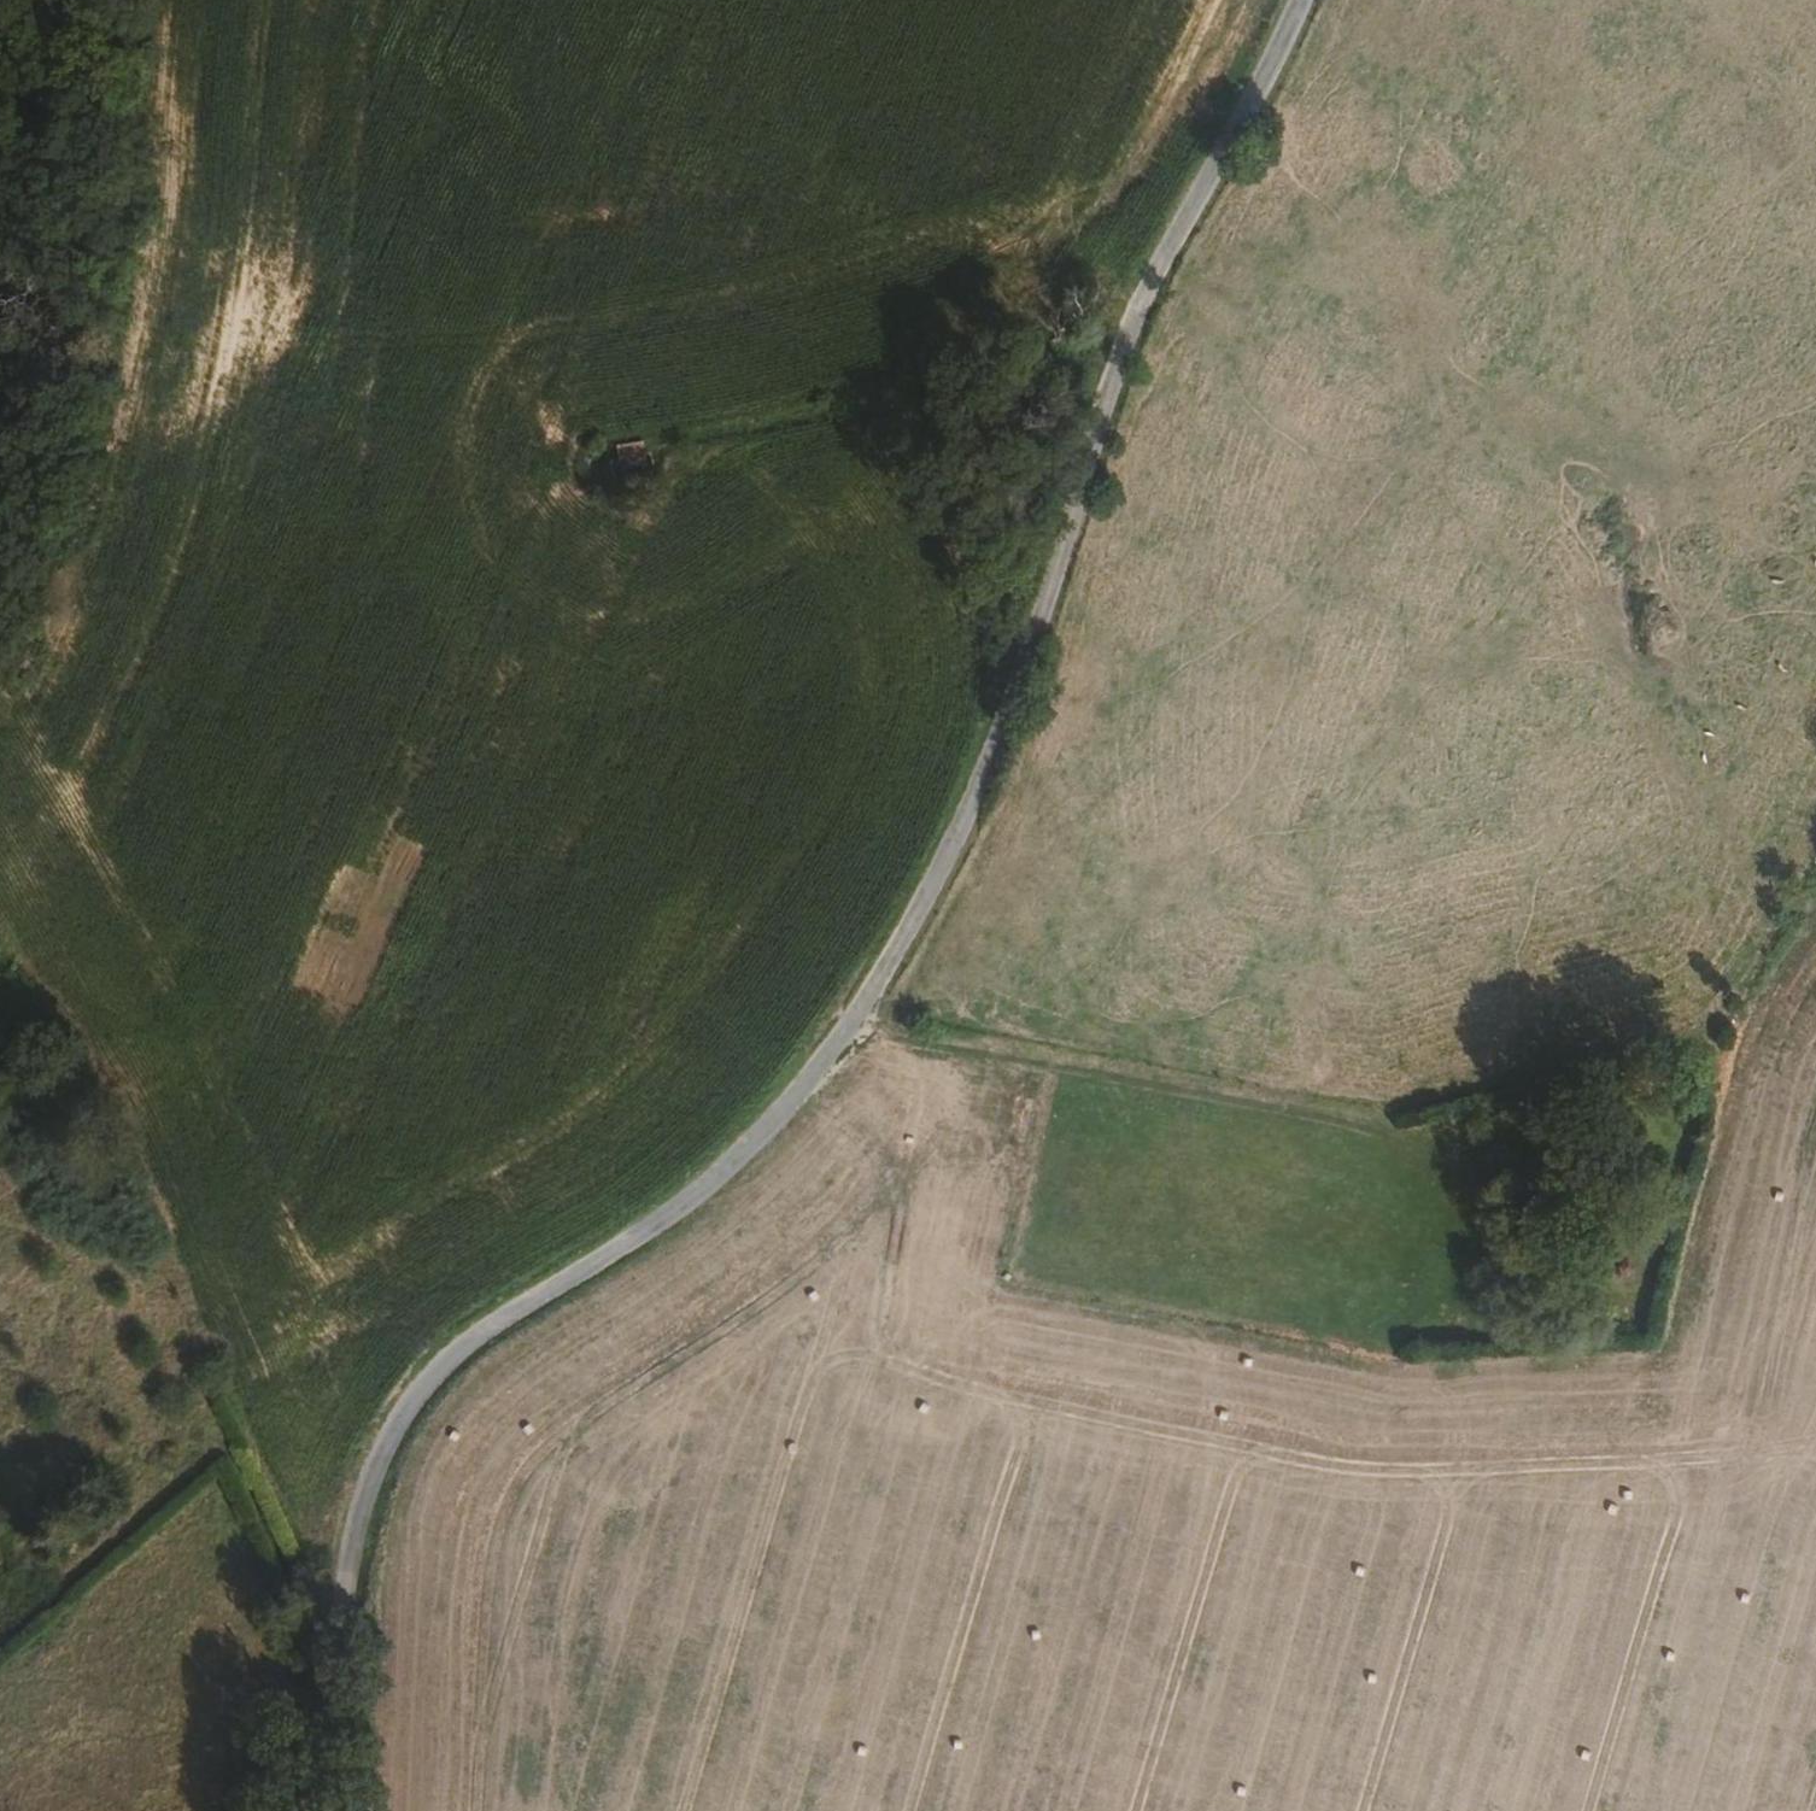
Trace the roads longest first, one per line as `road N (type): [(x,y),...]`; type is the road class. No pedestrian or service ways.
road 1 (unclassified): [(319,1810),(347,1581),(374,1473),(446,1363),(499,1319),(605,1260),(696,1193),(755,1142),(860,1012),(958,850),(1144,306),(1301,0)]
road 2 (track): [(0,661),(93,382),(159,0)]

